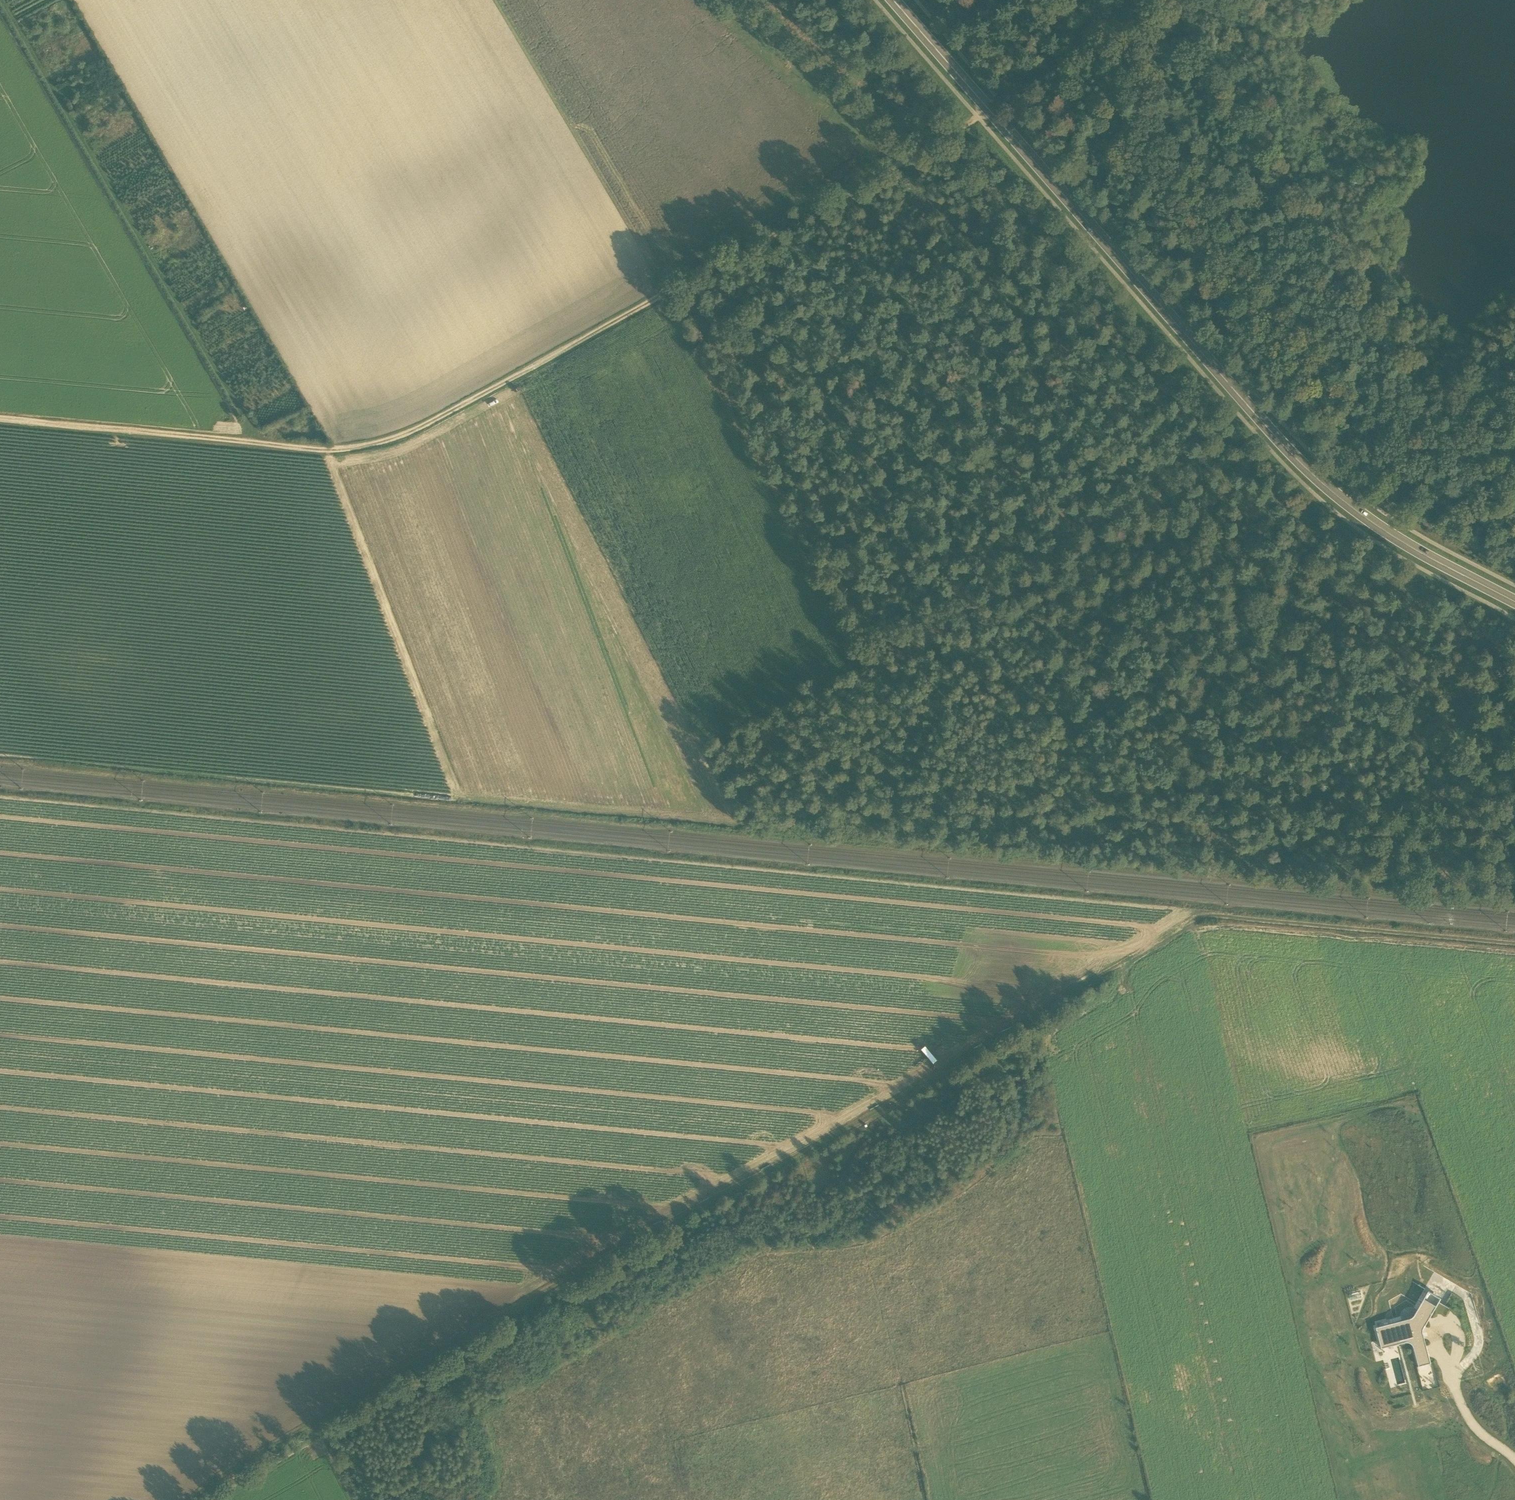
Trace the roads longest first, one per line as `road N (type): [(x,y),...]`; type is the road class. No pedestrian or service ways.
road 1 (track): [(756,243),(1080,531),(1130,505),(1445,784),(1514,765)]
road 2 (primary): [(1514,603),(1375,529),(1312,474),(892,0)]
road 3 (track): [(756,243),(406,435),(367,446),(0,418)]
road 4 (track): [(788,1162),(1204,922),(1514,944)]
road 5 (track): [(195,1499),(788,1162)]
road 6 (track): [(259,443),(3,0)]
road 7 (track): [(1150,0),(907,153)]
road 8 (track): [(907,153),(756,243)]

